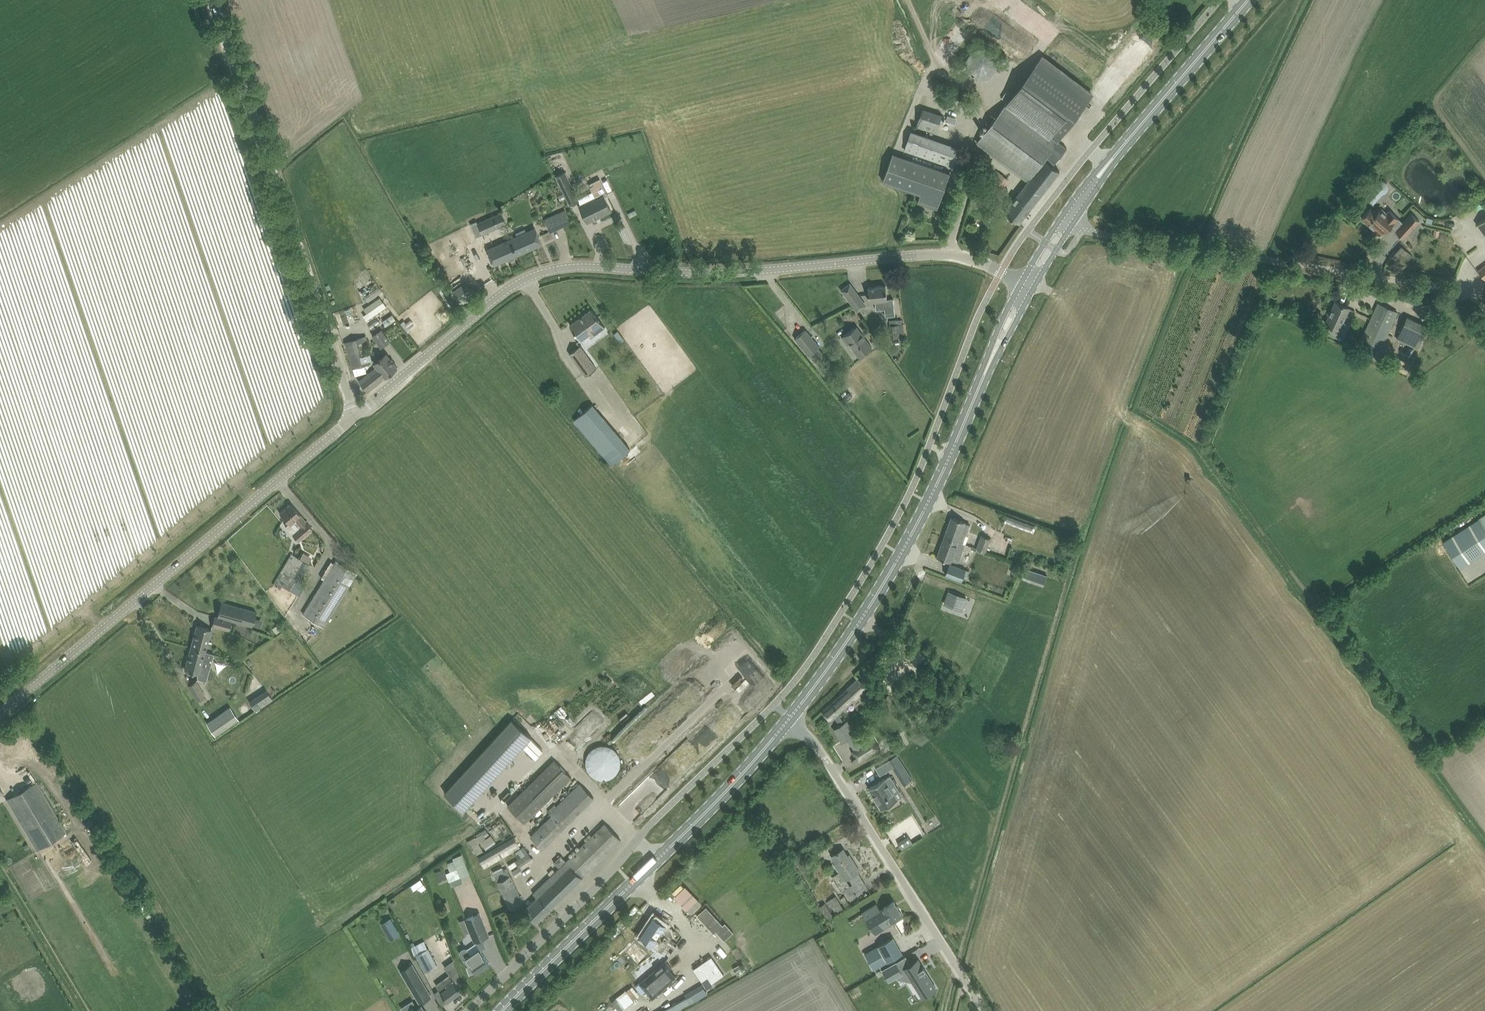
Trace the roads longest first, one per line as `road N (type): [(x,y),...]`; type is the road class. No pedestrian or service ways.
road 1 (unclassified): [(354,415),(536,274),(578,267),(732,272),(943,254),(1020,285)]
road 2 (unclassified): [(0,707),(354,415)]
road 3 (unclassified): [(354,415),(212,0)]
road 4 (unclassified): [(1484,311),(1442,289),(1084,231),(1067,221)]
road 5 (primary): [(789,718),(909,539),(995,352)]
road 6 (unclassified): [(987,1010),(825,758),(789,718)]
road 7 (primary): [(1067,221),(1247,0)]
road 8 (unclassified): [(657,859),(638,840),(468,1010)]
road 9 (primary): [(502,1010),(657,859)]
road 10 (primary): [(657,859),(789,718)]

